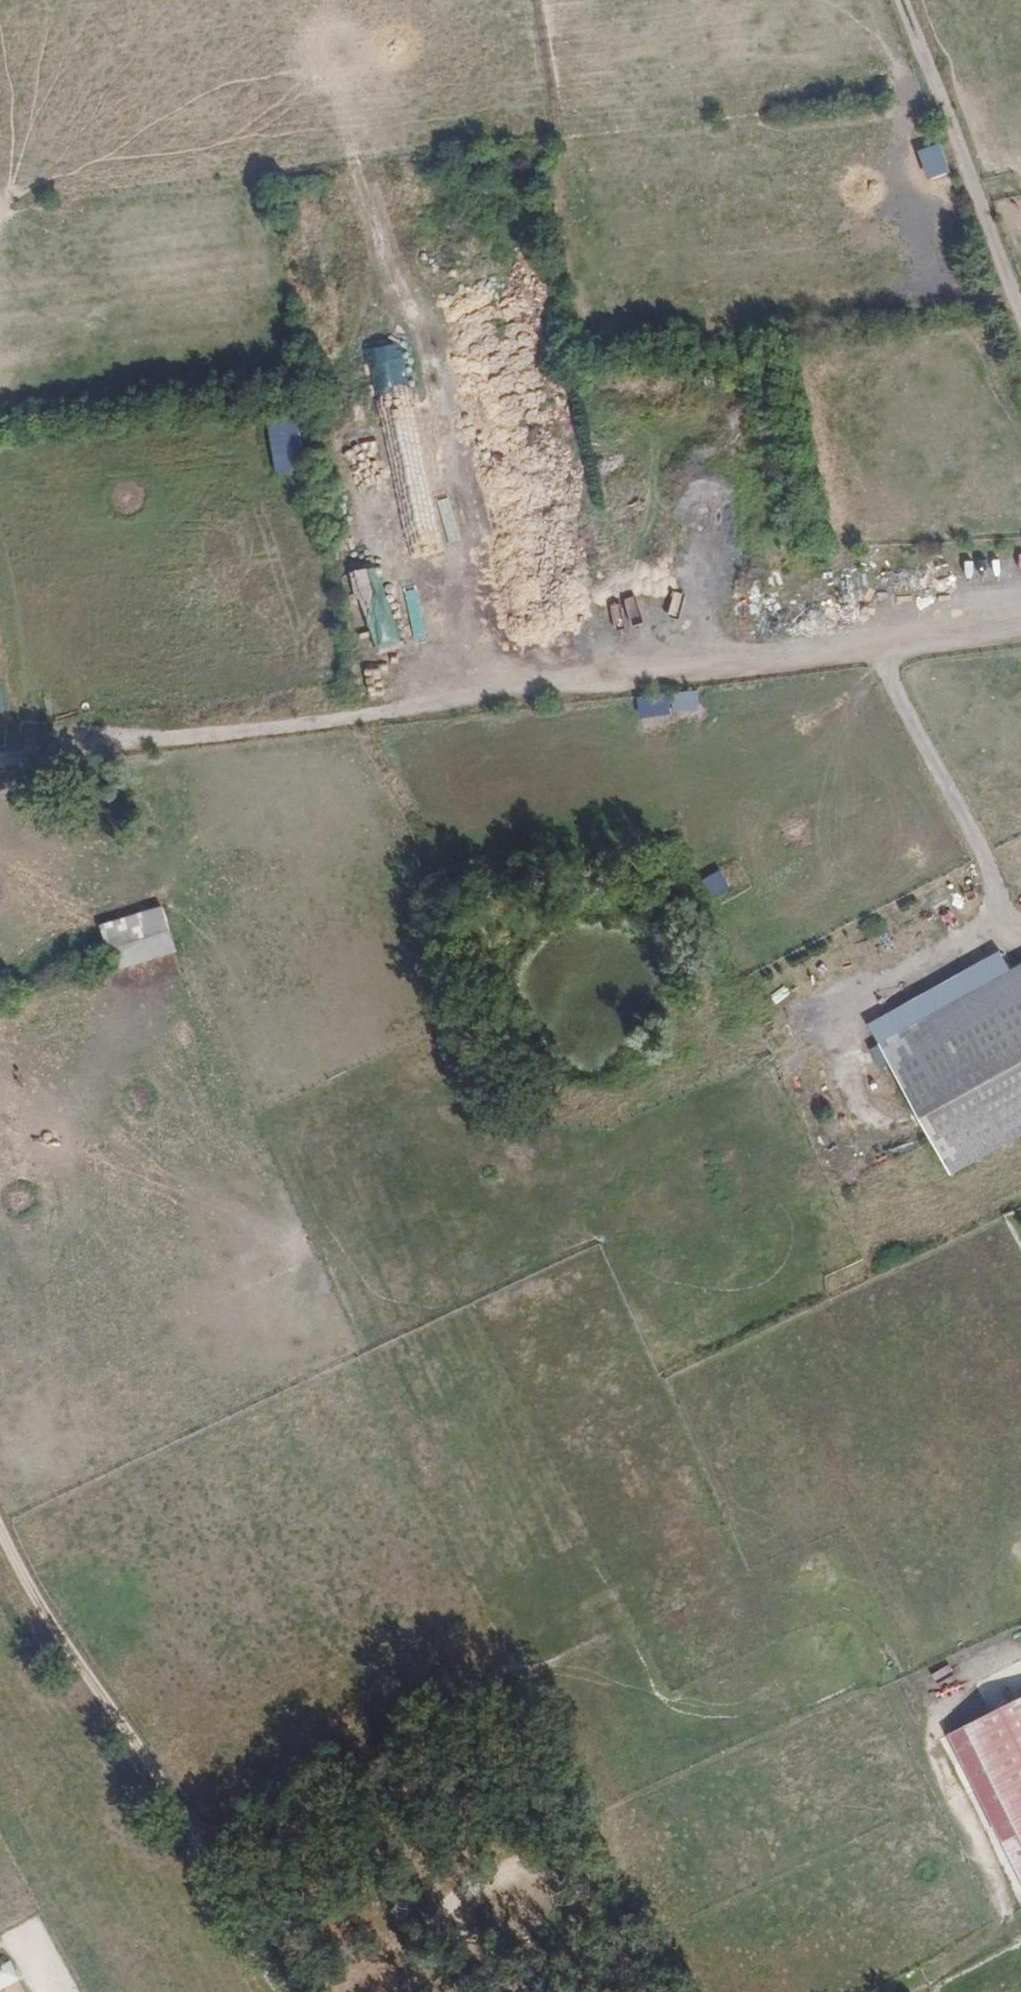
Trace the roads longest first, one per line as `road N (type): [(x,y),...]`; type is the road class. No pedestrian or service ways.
road 1 (track): [(0,765),(703,672),(1020,614)]
road 2 (track): [(0,1522),(30,1592),(274,1991)]
road 3 (track): [(1020,307),(913,0)]

